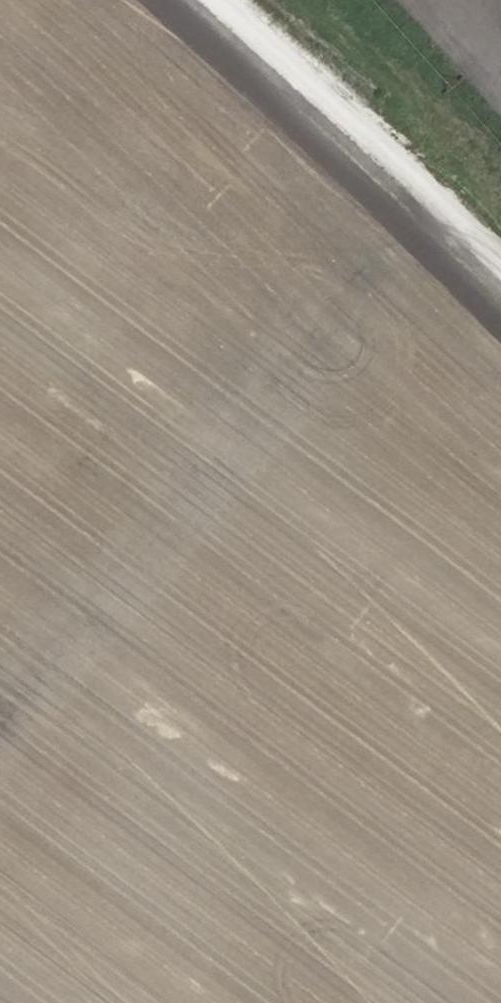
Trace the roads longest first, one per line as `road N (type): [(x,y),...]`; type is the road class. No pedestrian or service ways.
road 1 (track): [(500,248),(430,161),(319,84),(223,0)]

